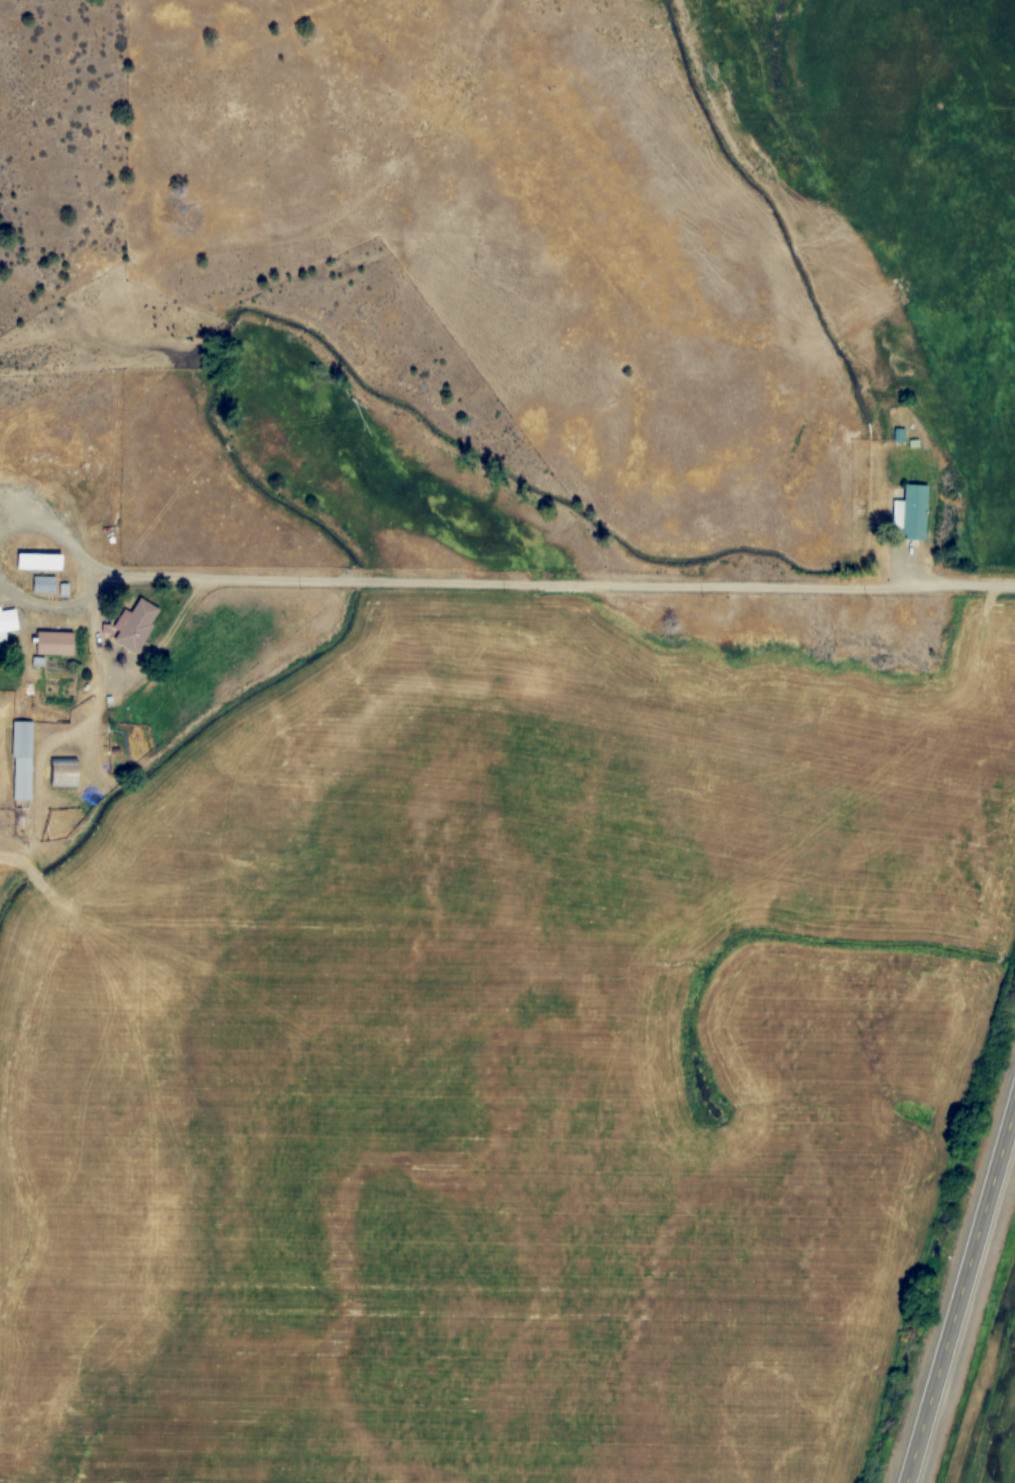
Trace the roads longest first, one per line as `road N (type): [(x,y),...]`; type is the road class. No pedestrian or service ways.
road 1 (primary): [(906,1482),(1014,1103)]

